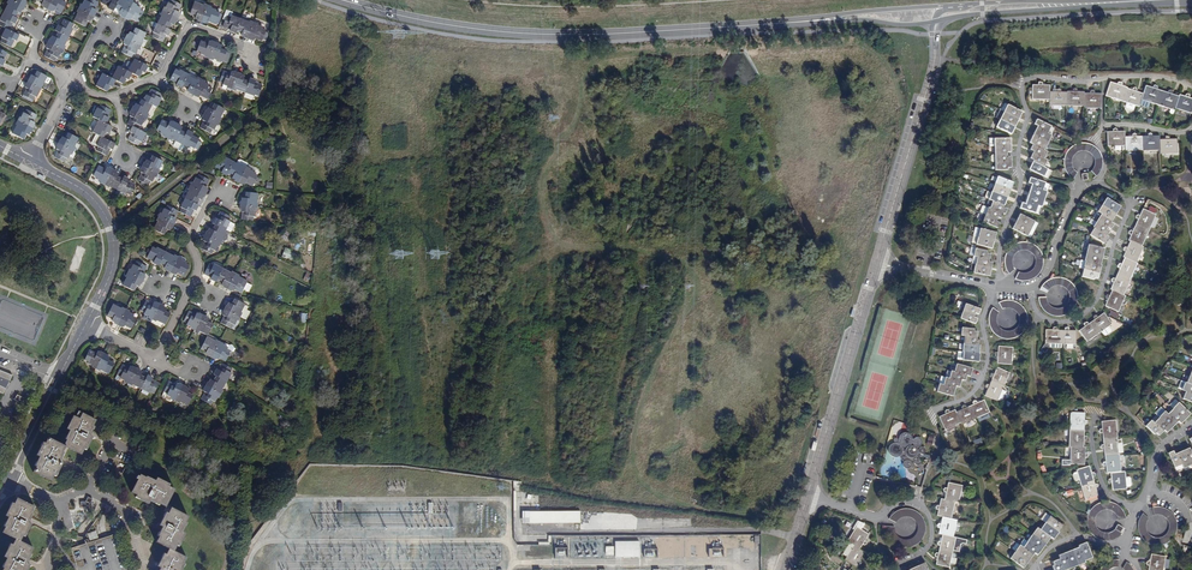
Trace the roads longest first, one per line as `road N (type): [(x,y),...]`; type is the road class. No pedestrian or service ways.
road 1 (tertiary): [(344,0),(499,32),(734,27)]
road 2 (residential): [(993,287),(1001,236),(1018,197),(1026,79),(1147,76),(1191,88)]
road 3 (tertiary): [(945,20),(1191,3)]
road 4 (residential): [(876,265),(806,498)]
road 5 (tertiary): [(976,4),(734,27)]
road 6 (residential): [(1030,292),(1036,315),(1048,321),(1073,320),(1094,301),(1128,203),(1096,185)]
road 7 (residential): [(806,498),(875,518),(896,504),(923,508),(927,548),(907,561),(879,559),(877,569)]
road 8 (residential): [(935,49),(876,265)]
road 9 (residential): [(30,161),(91,196),(111,229),(112,268),(85,326)]
road 10 (residential): [(941,459),(930,411),(976,387),(993,287)]
road 11 (tertiary): [(734,27),(933,22)]
road 12 (residential): [(1191,125),(1188,132),(1107,125),(1094,140),(1105,160),(1096,185)]
road 13 (residential): [(1096,185),(1076,188),(1051,262),(1030,292)]
road 14 (residential): [(159,79),(189,23),(242,42)]

